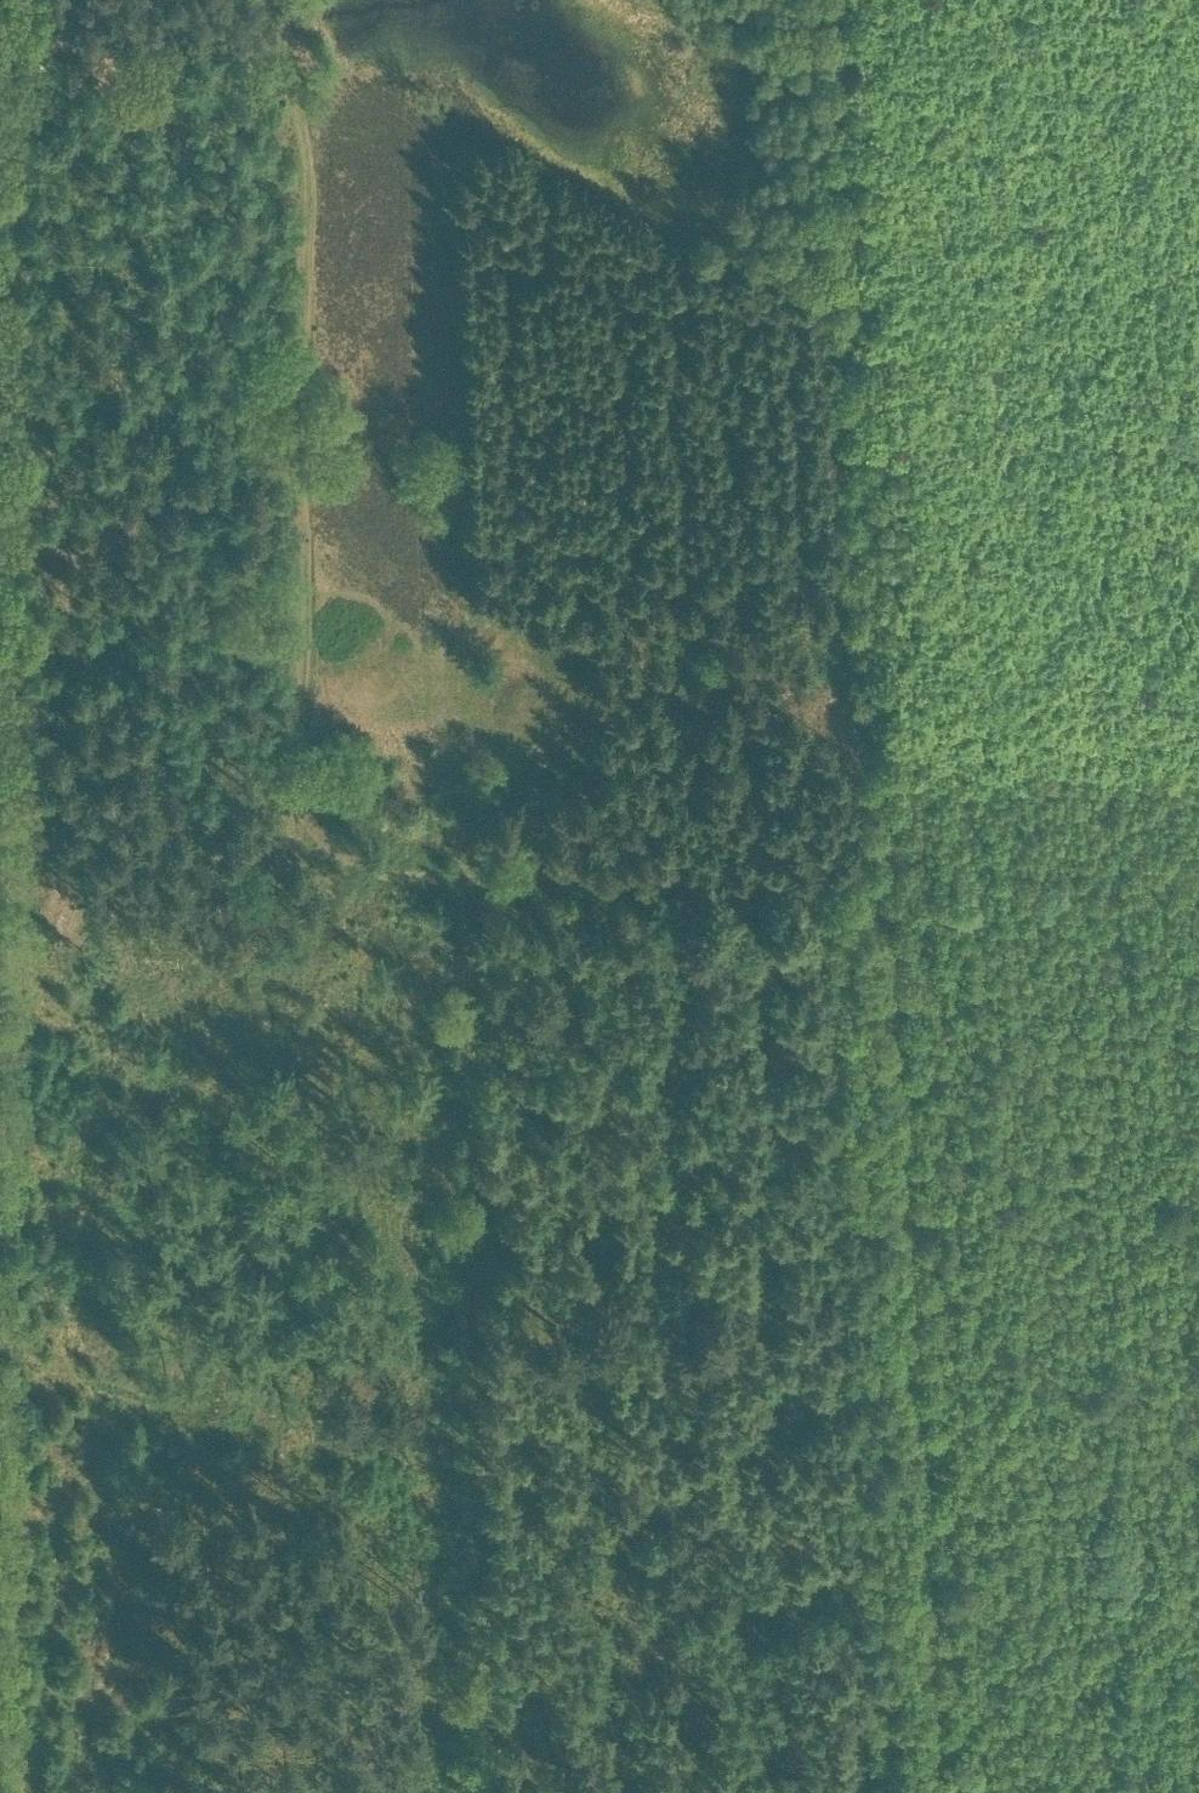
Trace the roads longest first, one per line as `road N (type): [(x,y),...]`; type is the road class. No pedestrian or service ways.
road 1 (track): [(828,0),(925,1792)]
road 2 (track): [(875,862),(397,872),(333,821),(305,745),(289,0)]
road 3 (track): [(497,1792),(475,870)]
road 4 (track): [(0,55),(290,40)]

